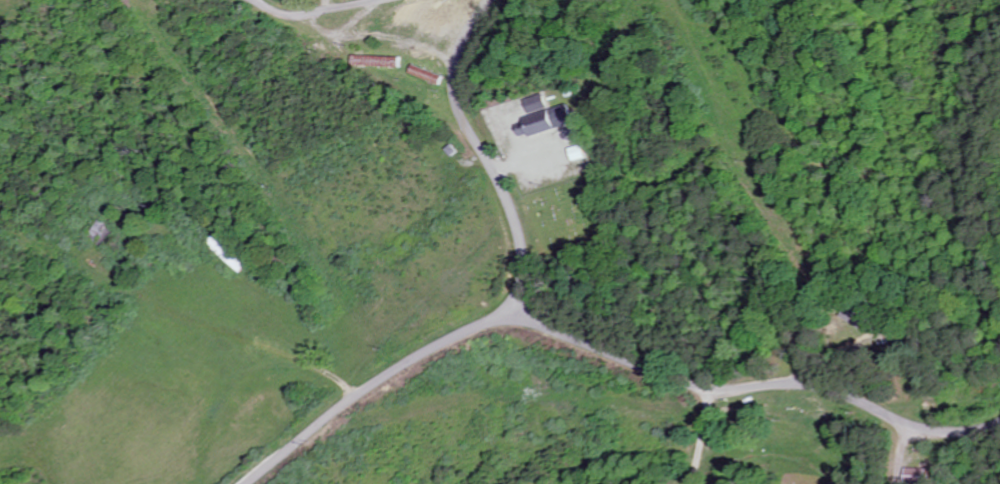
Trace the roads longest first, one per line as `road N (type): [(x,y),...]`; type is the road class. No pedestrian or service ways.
road 1 (residential): [(246,483),(411,360),(511,313),(520,279),(512,223),(458,114),(450,78),(487,0)]
road 2 (residential): [(511,313),(708,393),(809,388),(916,429),(950,433),(999,421)]
road 3 (residential): [(453,67),(247,0)]

